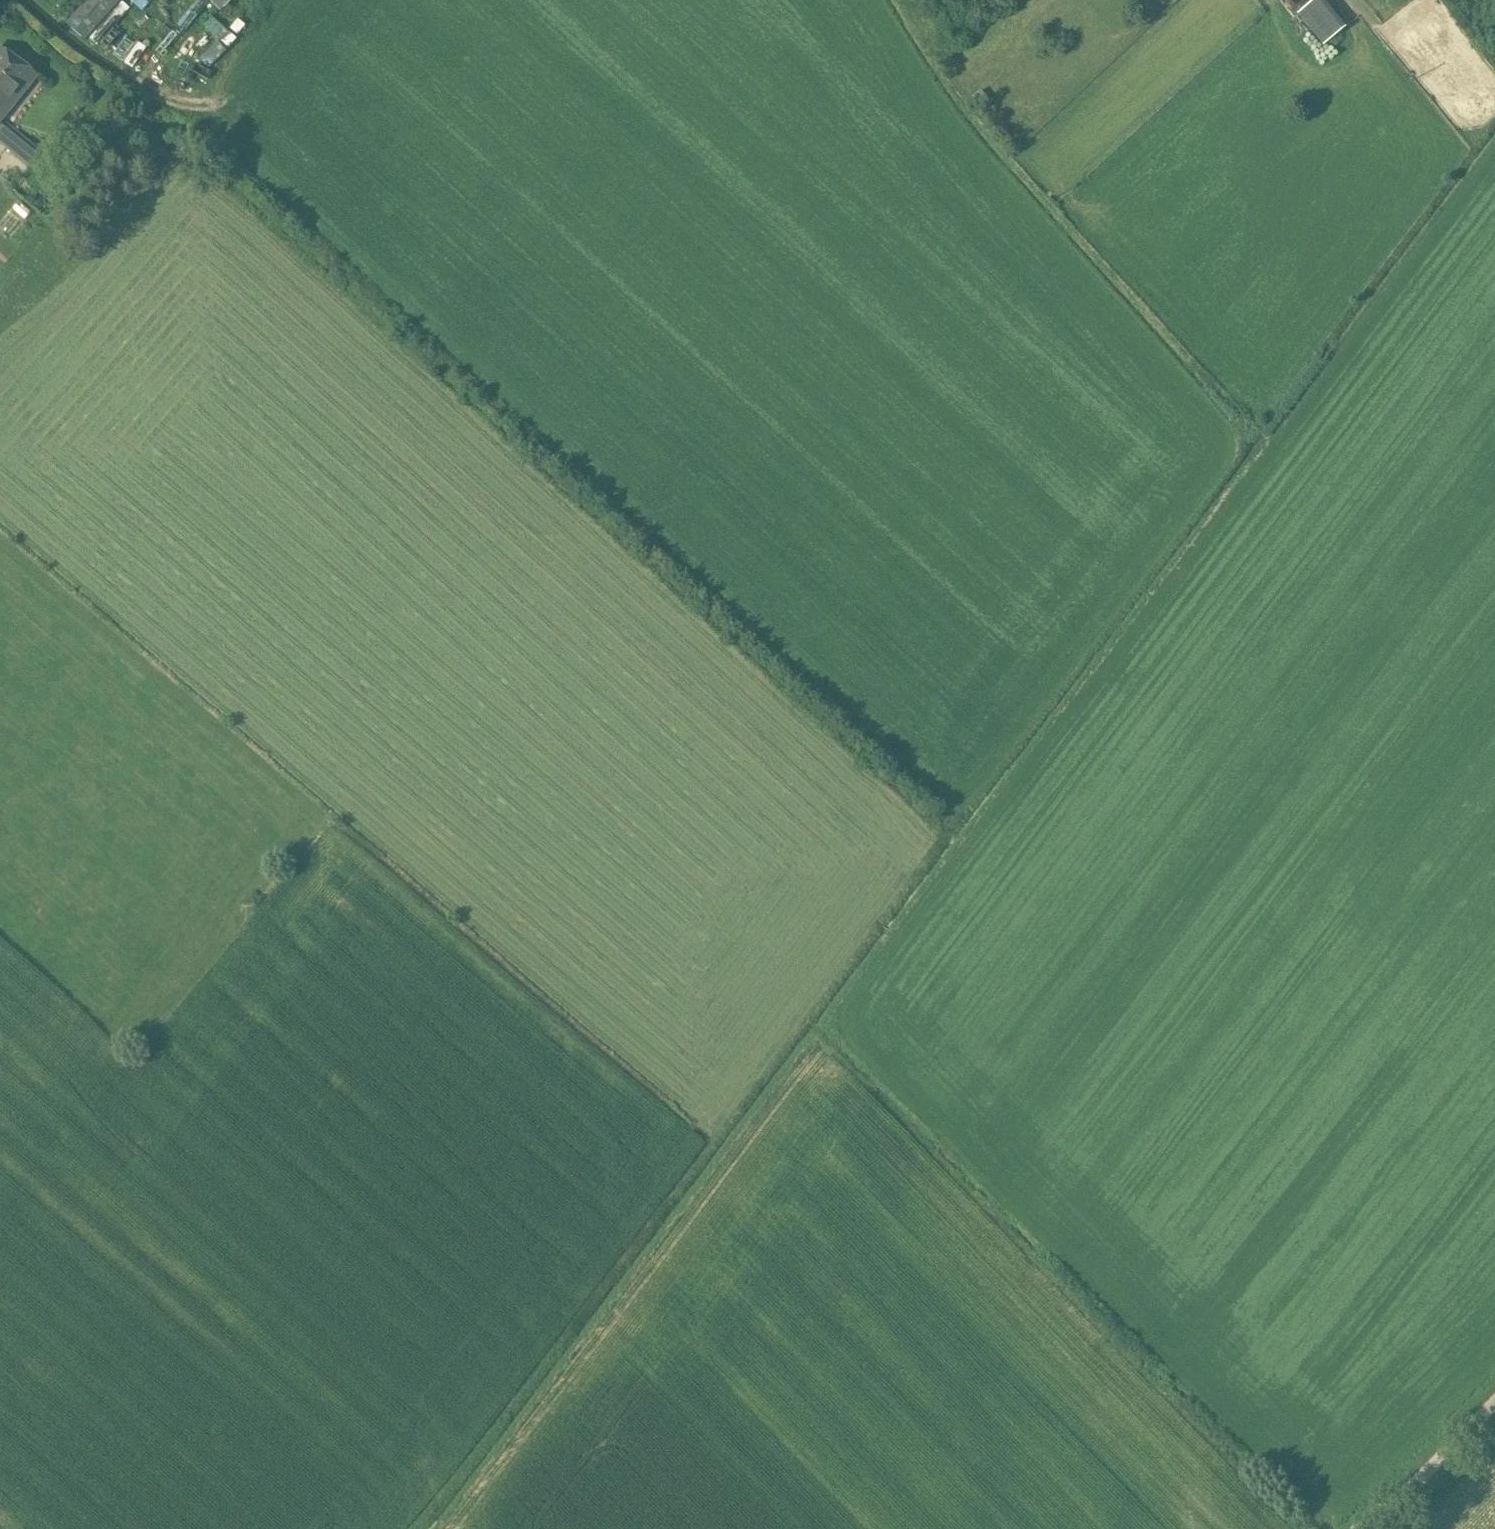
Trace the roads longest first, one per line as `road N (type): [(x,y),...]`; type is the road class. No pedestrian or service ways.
road 1 (unclassified): [(1379,1528),(1494,1411)]

